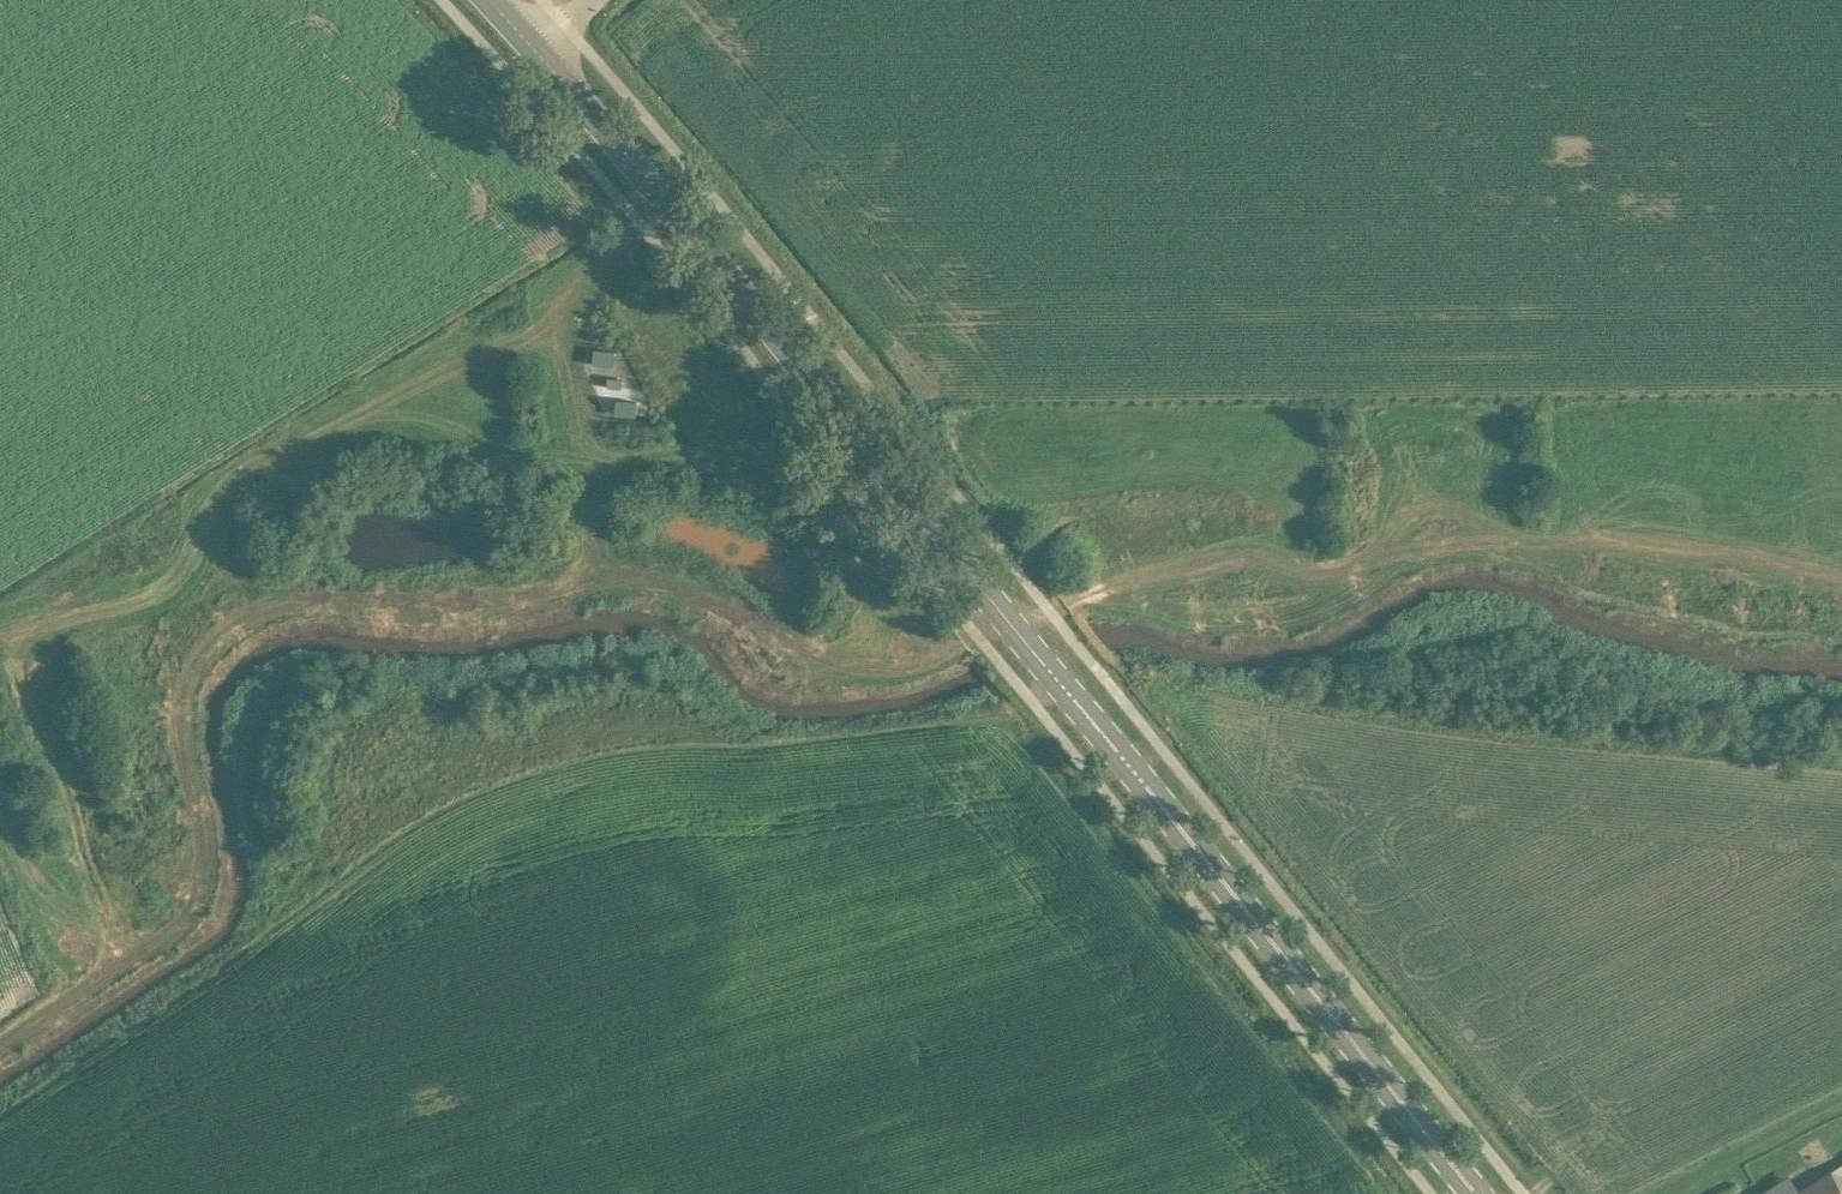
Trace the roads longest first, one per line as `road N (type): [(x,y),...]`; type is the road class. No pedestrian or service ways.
road 1 (secondary): [(1475,1193),(540,51)]

